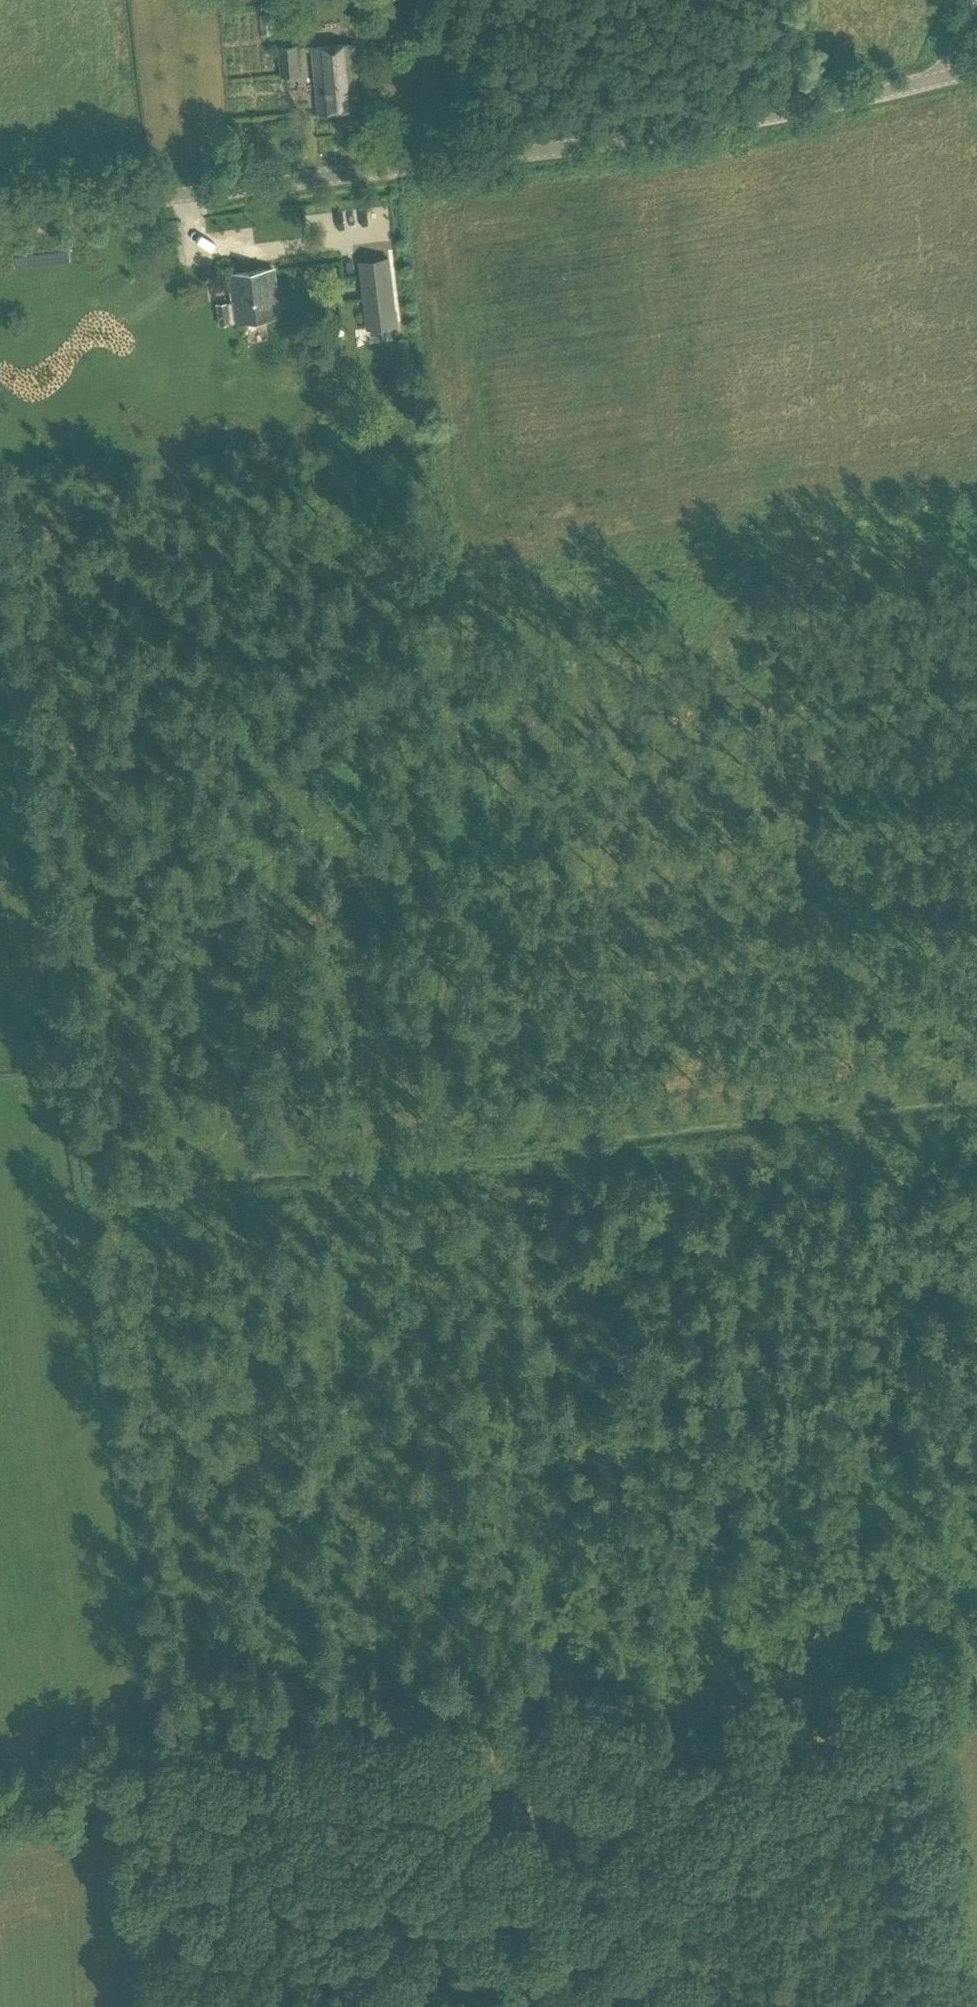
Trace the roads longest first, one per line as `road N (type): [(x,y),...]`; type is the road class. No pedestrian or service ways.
road 1 (tertiary): [(0,216),(718,124),(954,74)]
road 2 (track): [(976,1675),(487,1736),(525,2006)]
road 3 (track): [(0,1804),(487,1736)]

